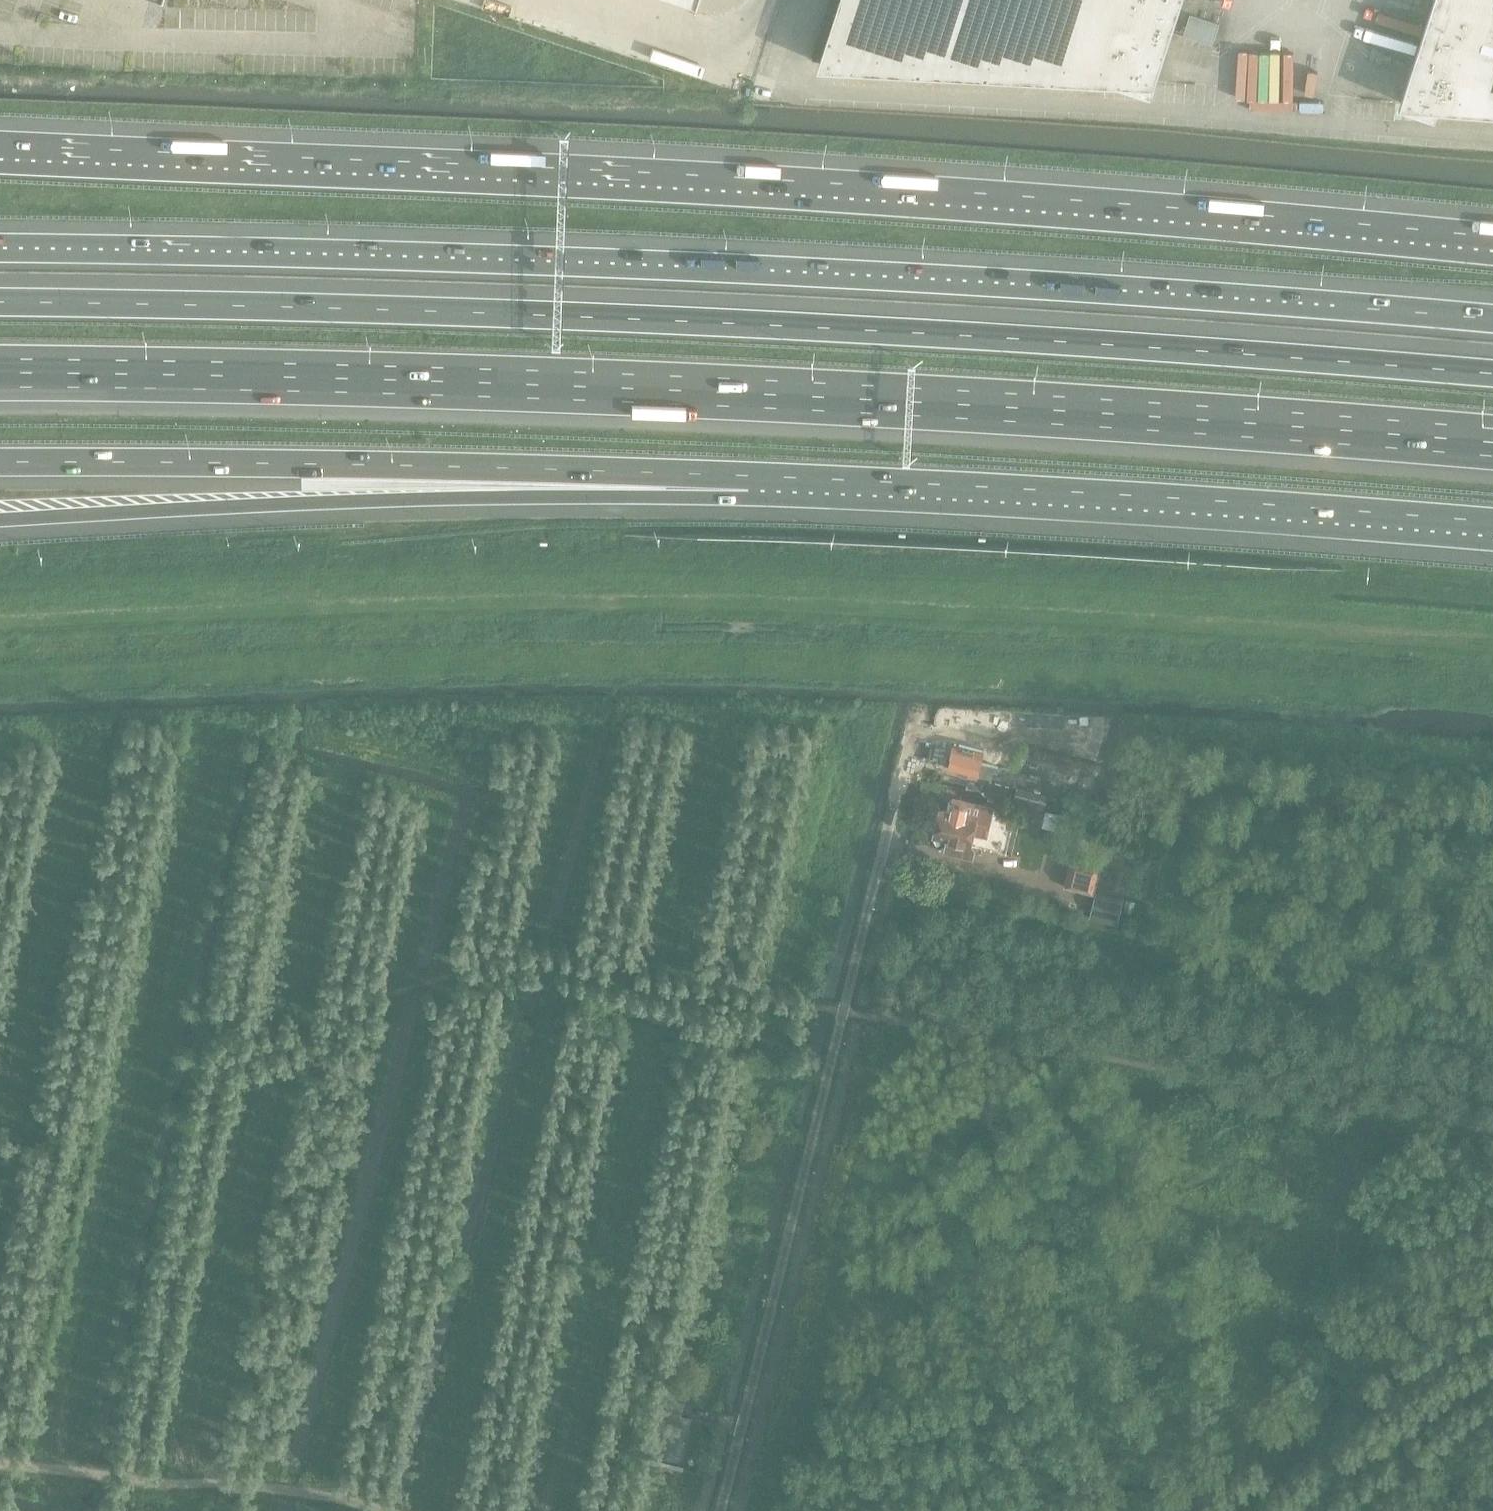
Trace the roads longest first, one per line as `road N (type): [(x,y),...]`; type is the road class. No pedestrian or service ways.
road 1 (motorway): [(1492,245),(738,189),(0,149)]
road 2 (motorway): [(1492,372),(1039,332),(566,306),(0,291)]
road 3 (motorway): [(1492,322),(578,265),(0,252)]
road 4 (motorway): [(177,370),(1107,414),(1492,447)]
road 5 (unclassified): [(722,1510),(916,719)]
road 6 (motorway): [(745,481),(1492,529)]
road 7 (motorway): [(0,517),(745,481)]
road 8 (motorway): [(0,467),(745,481)]
road 9 (motorway): [(0,380),(177,370)]
road 10 (motorway): [(0,369),(177,370)]

